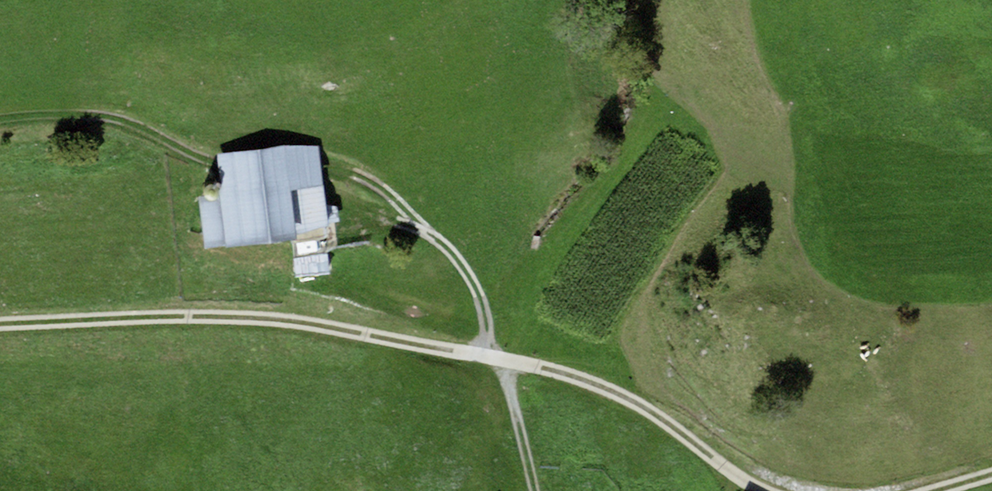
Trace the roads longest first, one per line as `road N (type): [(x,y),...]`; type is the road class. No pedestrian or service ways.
road 1 (track): [(0,121),(118,117),(220,166),(301,158),(363,175),(460,263),(481,296),(495,358)]
road 2 (track): [(0,323),(299,320),(495,358)]
road 3 (track): [(495,358),(611,390),(765,490)]
road 4 (track): [(495,358),(506,375),(534,490)]

